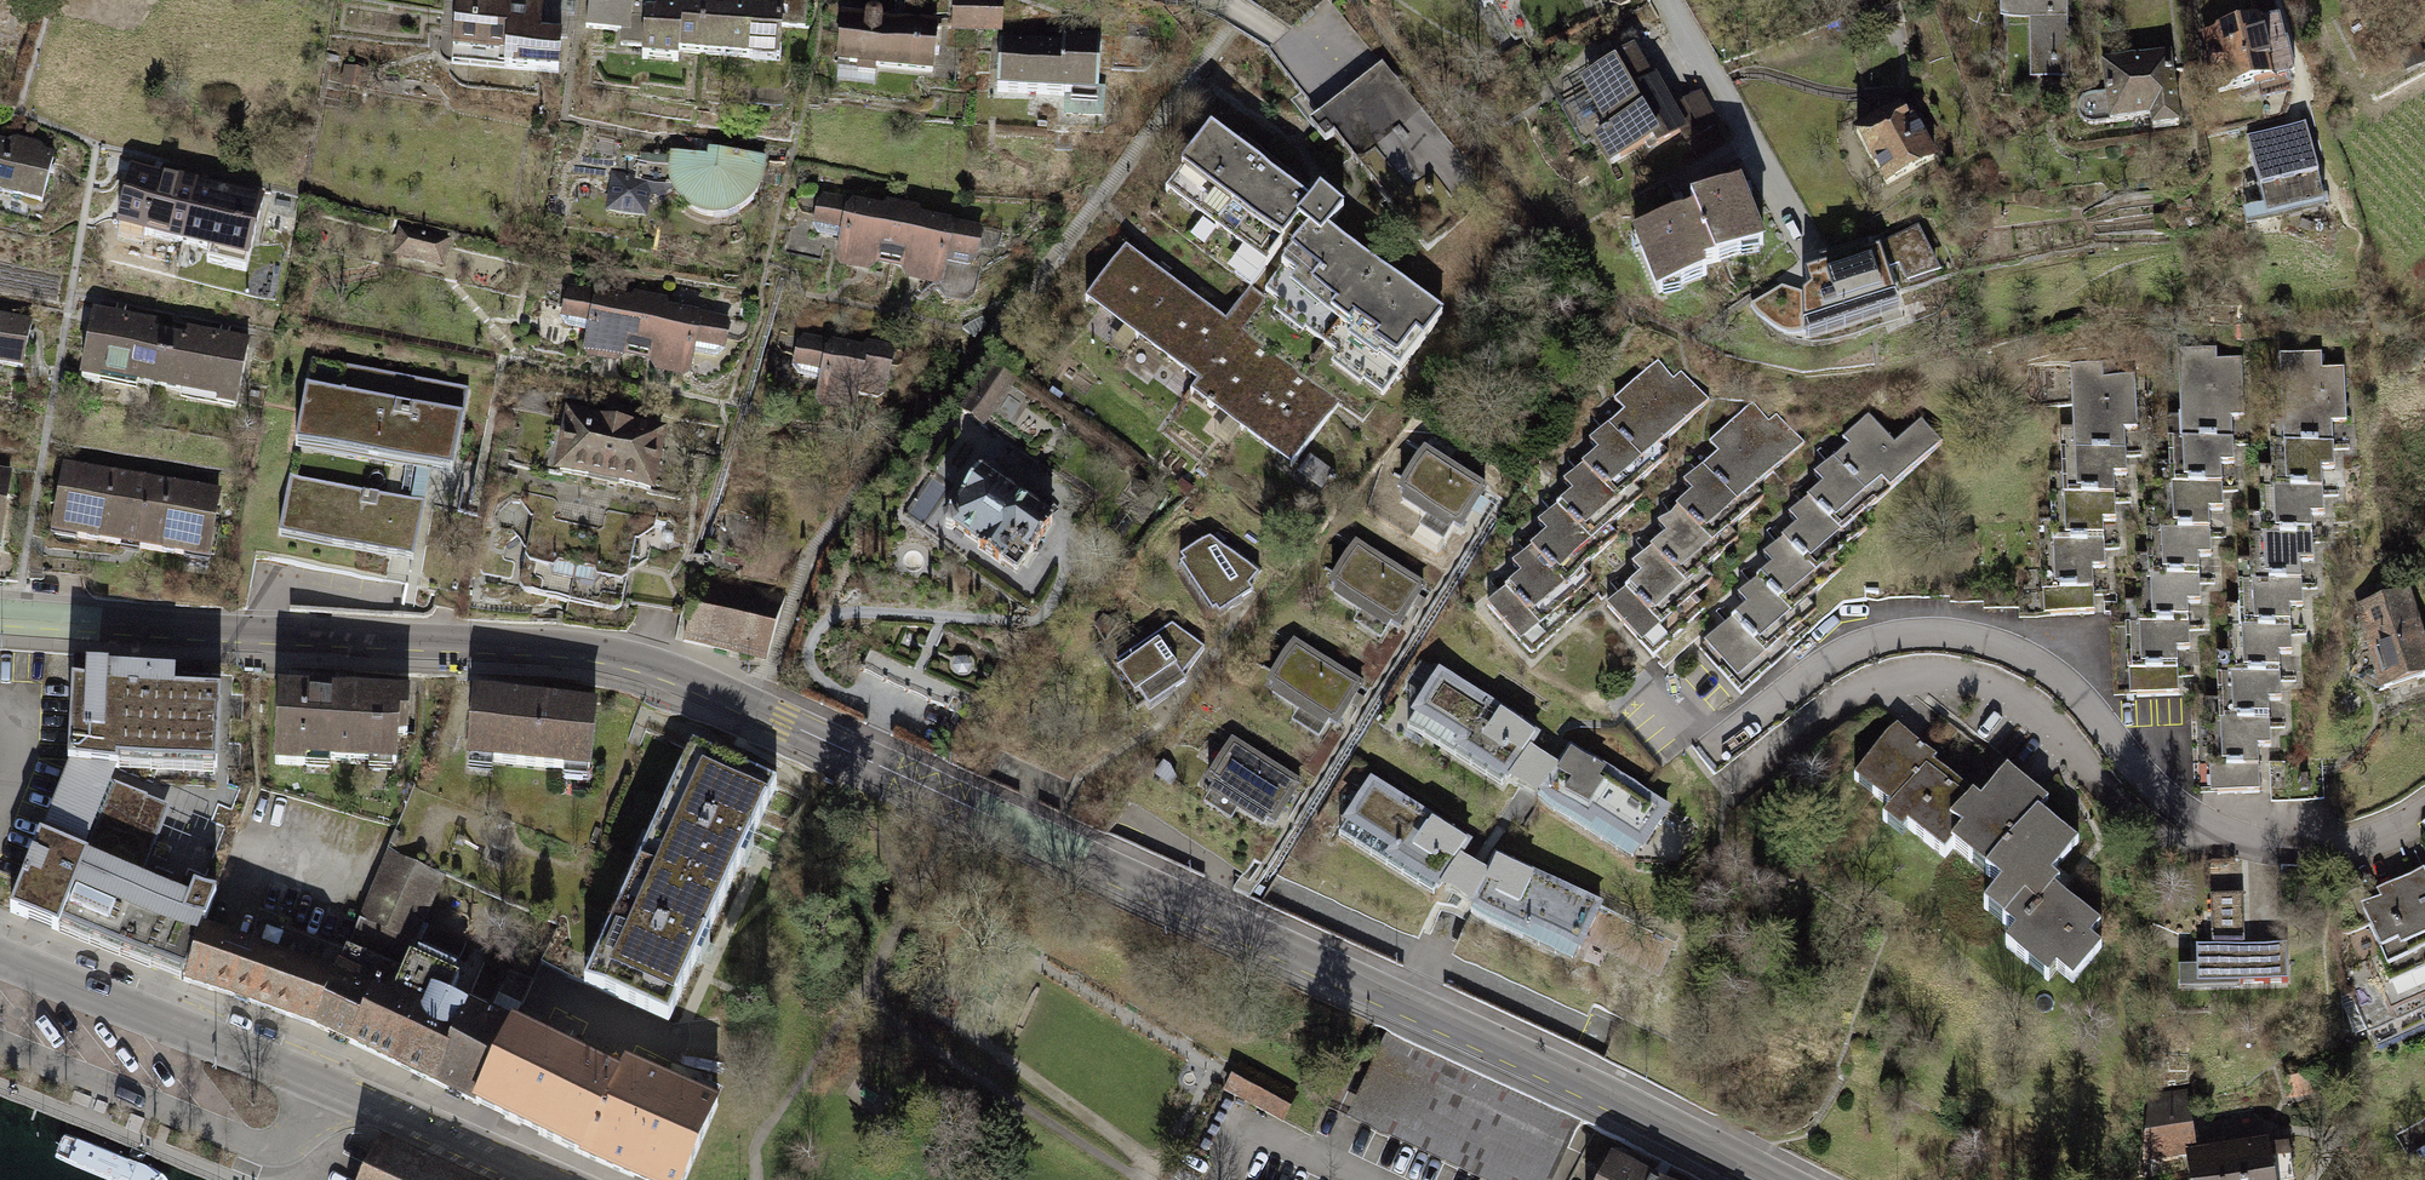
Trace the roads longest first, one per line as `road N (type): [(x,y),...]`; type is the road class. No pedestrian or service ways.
road 1 (tertiary): [(1774,1179),(638,657),(516,641),(0,617)]
road 2 (residential): [(2424,824),(2370,848),(2309,852),(2200,820),(2036,670),(1985,642),(1937,633),(1877,637),(1829,656),(1746,710),(1704,719),(1661,707)]
road 3 (secondary): [(0,955),(547,1179)]
road 4 (residential): [(1676,0),(1833,250)]
road 5 (residential): [(1211,0),(1337,81)]

